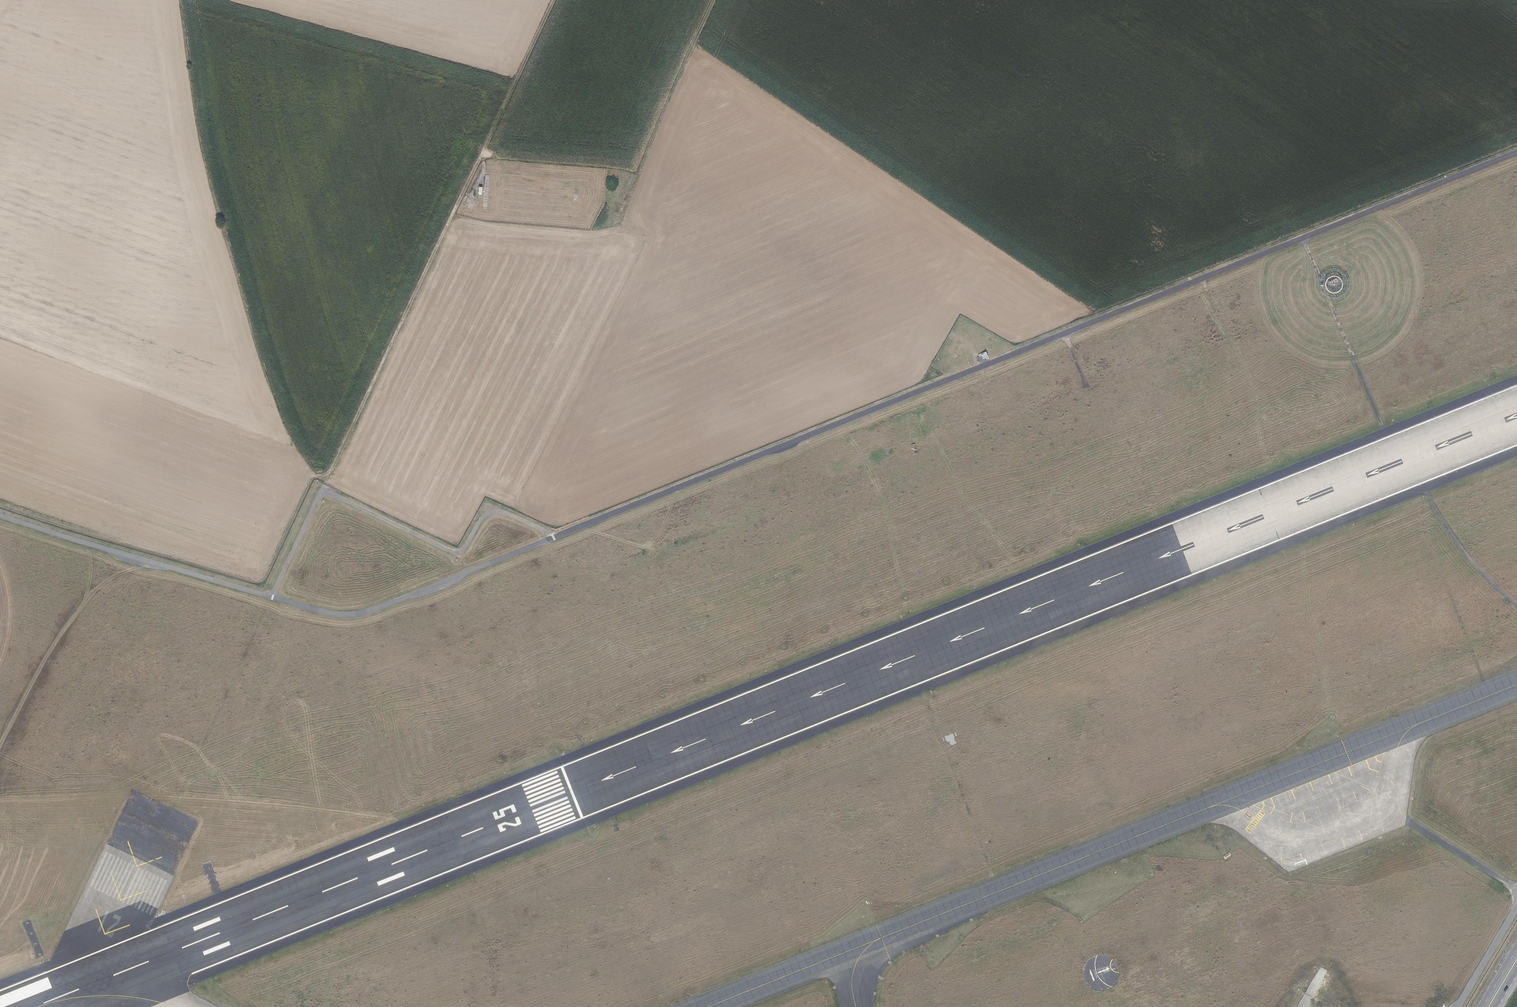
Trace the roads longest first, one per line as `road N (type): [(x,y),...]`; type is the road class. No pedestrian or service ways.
road 1 (track): [(323,490),(551,0)]
road 2 (track): [(0,503),(256,581),(311,478),(332,470)]
road 3 (track): [(1303,237),(1379,420)]

